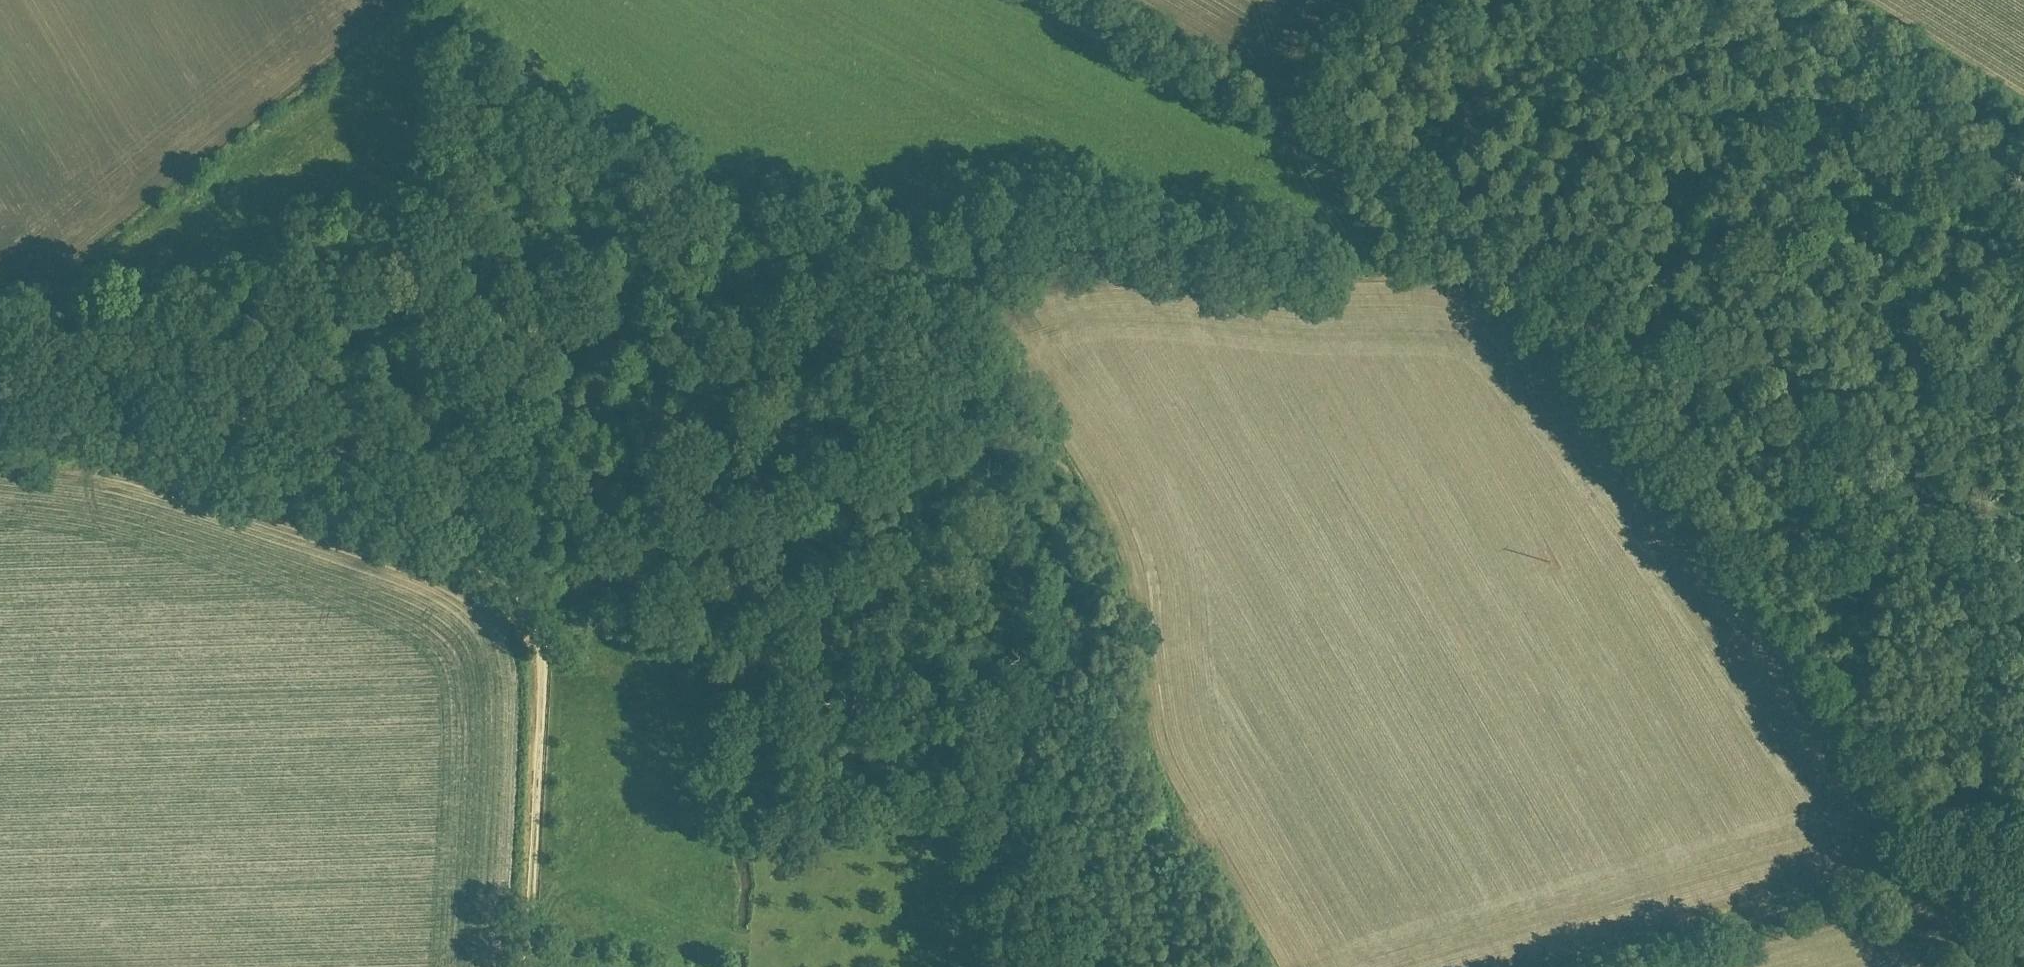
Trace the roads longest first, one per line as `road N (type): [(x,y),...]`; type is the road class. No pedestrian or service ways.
road 1 (residential): [(0,419),(464,564),(524,605),(543,666),(527,966)]

